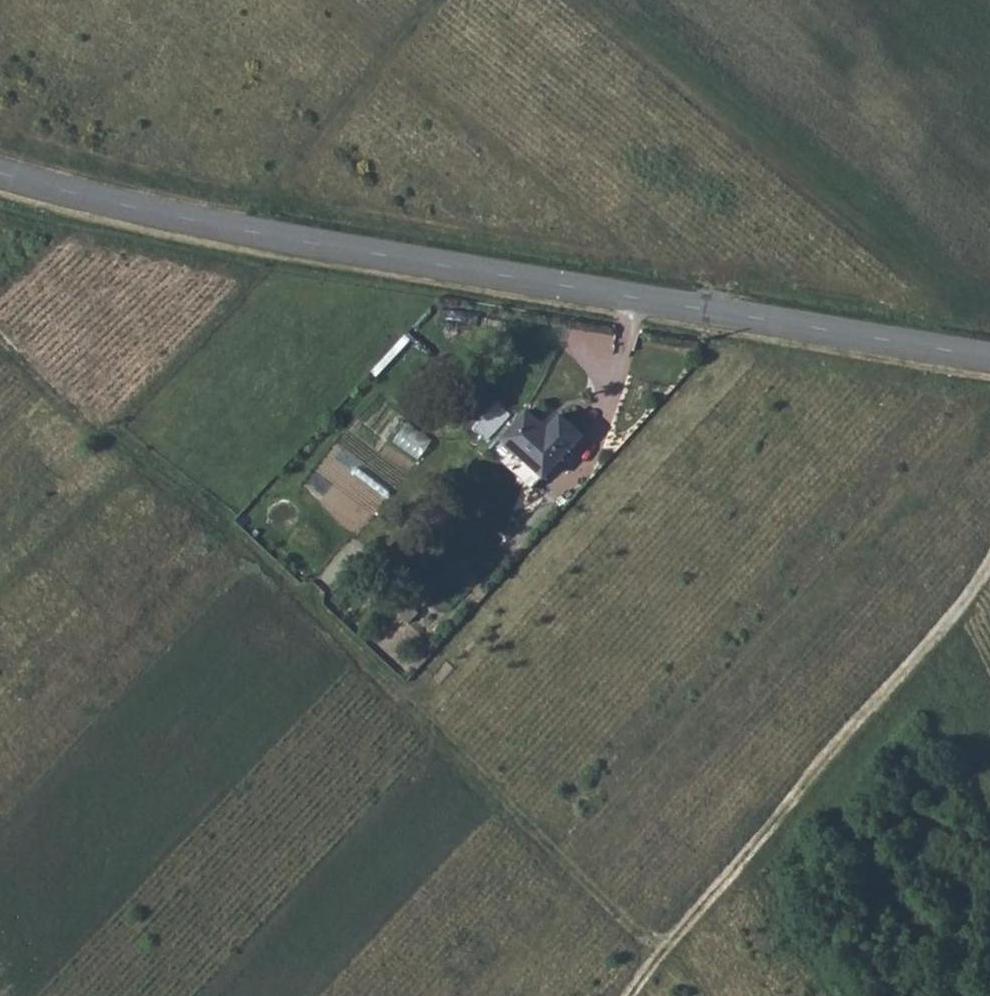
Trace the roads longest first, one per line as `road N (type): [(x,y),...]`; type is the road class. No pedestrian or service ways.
road 1 (secondary): [(0,172),(247,231),(989,356)]
road 2 (track): [(628,995),(989,558)]

